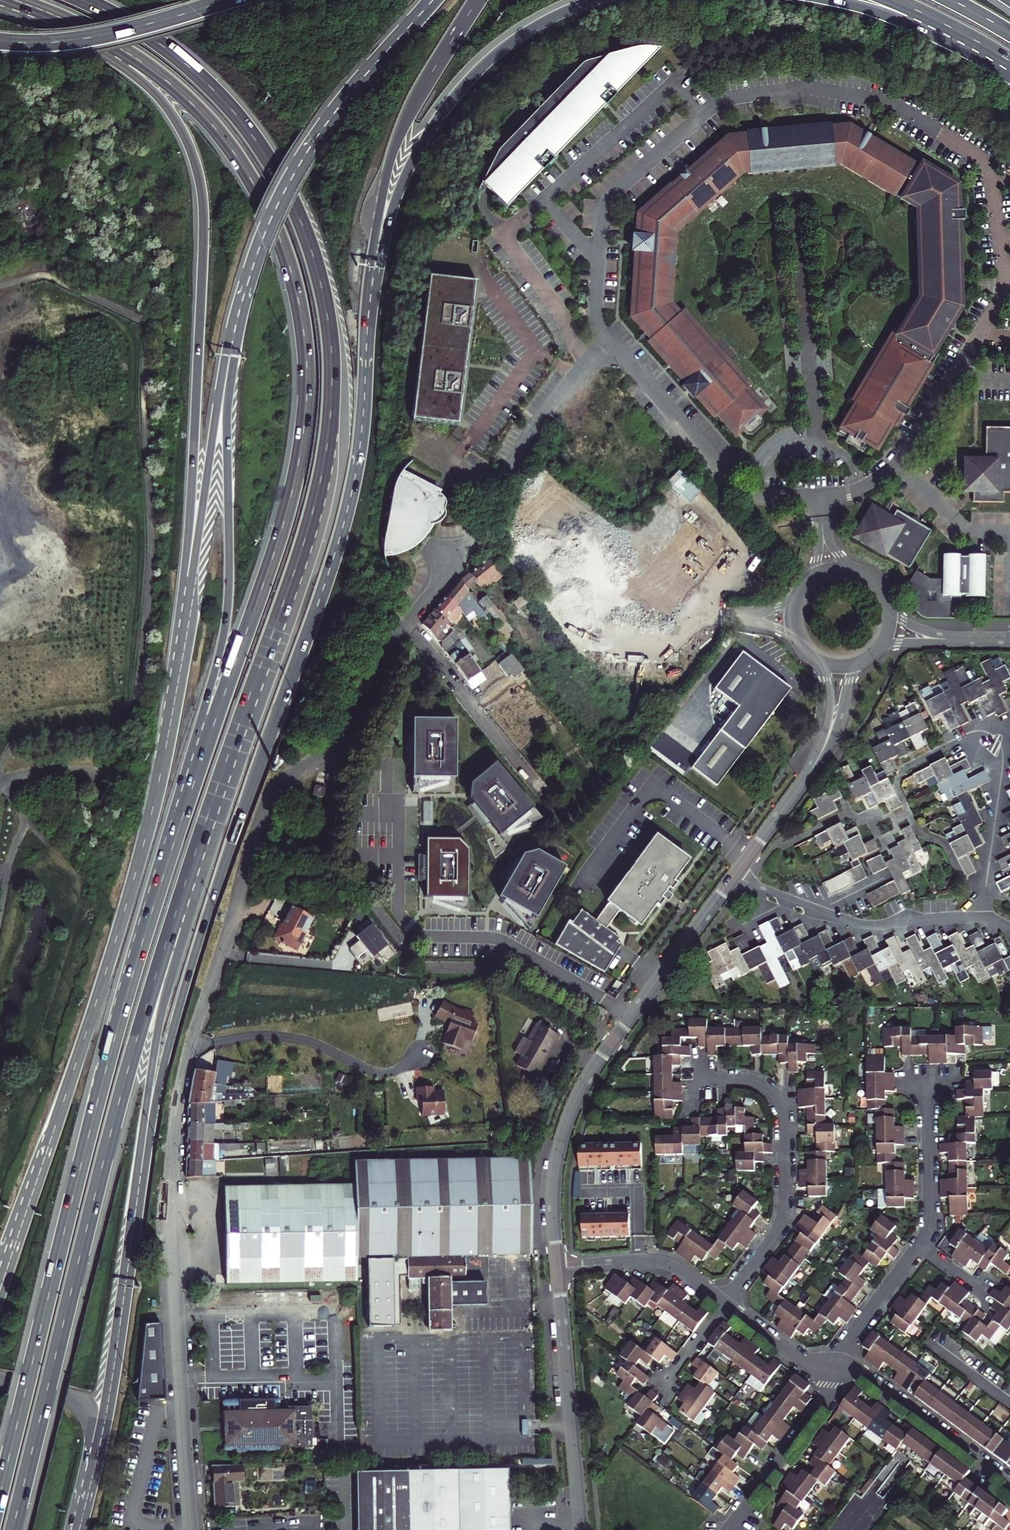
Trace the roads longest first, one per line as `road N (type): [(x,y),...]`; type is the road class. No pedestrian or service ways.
road 1 (residential): [(470,543),(395,643),(335,747),(284,782),(262,810),(186,1062),(172,1210),(192,1529)]
road 2 (trunk): [(31,5),(135,57),(208,119),(268,209),(305,332),(306,416),(286,519),(160,890)]
road 3 (primary): [(133,1231),(189,975),(345,519),(362,433),(375,266)]
road 4 (trunk): [(13,1529),(129,1064),(271,638)]
road 5 (trunk): [(271,638),(328,451),(334,371),(315,255),(275,165),(231,106),(155,38),(87,0)]
road 6 (trunk): [(31,5),(153,89),(185,137),(200,179),(203,265),(182,636)]
road 7 (secondary): [(182,636),(142,848),(0,1291)]
road 8 (trunk): [(160,890),(0,1495)]
road 9 (trunk): [(133,1231),(158,1024),(271,638)]
road 10 (trunk): [(243,301),(228,406),(225,629),(160,890)]
road 11 (tertiary): [(734,875),(579,1097),(554,1185),(558,1268)]
road 12 (primary): [(375,266),(408,170),(458,93),(516,39),(595,0)]
road 13 (primary): [(433,0),(313,144),(268,229),(243,301)]
road 14 (secondary): [(243,301),(216,410),(182,636)]
road 15 (residential): [(725,1306),(783,1222),(785,1118),(758,1084),(701,1081)]
road 16 (primary): [(375,266),(394,147),(478,0)]
road 17 (tertiary): [(558,1268),(581,1529)]
road 18 (primary): [(95,1463),(133,1231)]
road 19 (trunk): [(0,43),(118,35),(229,0)]
road 20 (residential): [(845,1367),(1009,1484)]
road 21 (residential): [(845,1367),(727,1529)]
road 22 (primary): [(831,0),(923,31),(1009,75)]
road 23 (unclassified): [(853,570),(829,542),(819,493),(818,550),(805,585)]
road 24 (residential): [(558,1268),(665,1265),(725,1306)]
road 25 (residential): [(920,1246),(931,1216),(927,1079)]
road 26 (residential): [(820,909),(873,925),(981,917)]
road 27 (residential): [(981,917),(1001,769)]
road 28 (residential): [(832,1365),(920,1246)]
road 29 (tertiary): [(814,766),(734,875)]
road 30 (trunk): [(893,0),(1009,61)]
road 31 (residential): [(725,1306),(789,1351),(832,1365)]
road 32 (tertiary): [(810,654),(831,702),(814,766)]
road 33 (tertiary): [(814,766),(864,659)]

